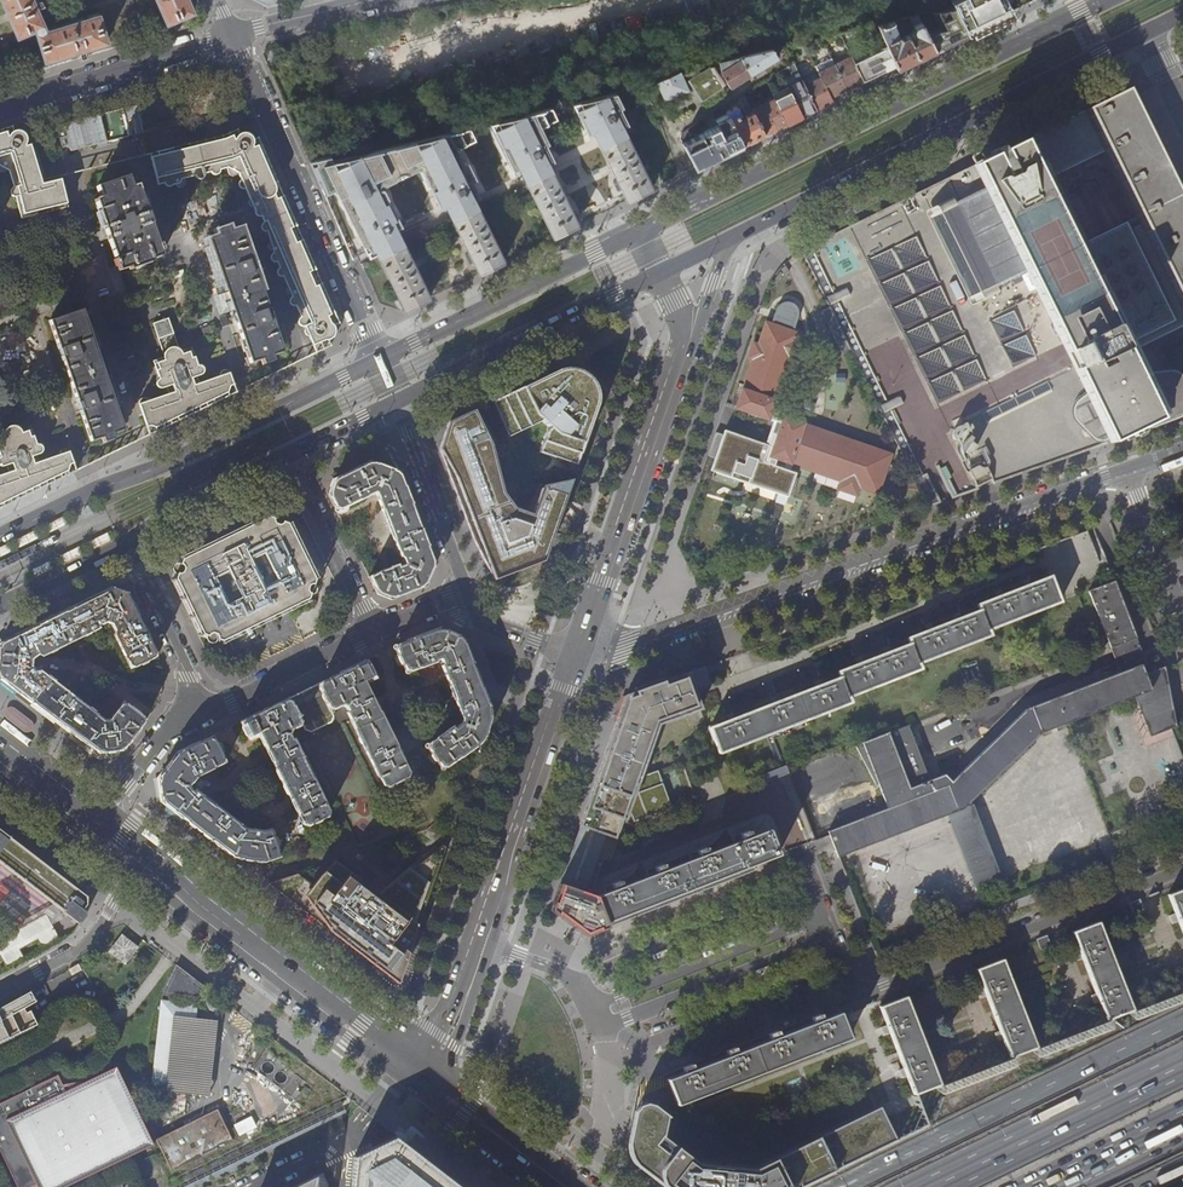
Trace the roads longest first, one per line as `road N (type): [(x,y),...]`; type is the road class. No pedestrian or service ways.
road 1 (residential): [(1127,471),(577,655)]
road 2 (primary): [(1111,0),(641,232)]
road 3 (primary): [(730,238),(1147,32)]
road 4 (primary): [(378,360),(0,537)]
road 5 (residential): [(829,937),(845,981),(868,992),(1182,871)]
road 6 (trunk): [(1182,1017),(835,1186)]
road 7 (secondary): [(430,1086),(138,861)]
road 8 (residential): [(234,36),(378,360)]
road 9 (secondary): [(693,336),(577,655)]
road 10 (secondary): [(577,655),(478,944)]
road 11 (primary): [(396,401),(662,274)]
road 12 (primary): [(641,232),(378,360)]
road 13 (trunk): [(1182,1063),(925,1186)]
road 14 (residential): [(0,108),(234,36)]
road 15 (residential): [(821,915),(595,1004)]
road 16 (residential): [(604,1026),(829,937)]
road 17 (residential): [(396,401),(468,592)]
road 18 (residential): [(138,861),(88,942),(0,993)]
road 19 (residential): [(288,455),(373,631)]
road 20 (residential): [(206,712),(126,543)]
road 21 (residential): [(373,631),(206,712)]
road 22 (primary): [(126,543),(288,455)]
road 23 (secondary): [(564,1186),(430,1086)]
road 24 (residential): [(206,712),(172,729),(90,825)]
road 25 (trunk): [(1041,1186),(1182,1119)]
road 26 (residential): [(1182,612),(1127,471)]
road 27 (residential): [(234,36),(381,0)]
road 28 (secondary): [(478,944),(430,1086)]
road 29 (primary): [(0,604),(126,543)]
road 30 (residential): [(478,944),(580,979),(595,1004)]
road 31 (residential): [(577,655),(488,623),(468,592)]
road 32 (primary): [(288,455),(396,401)]

